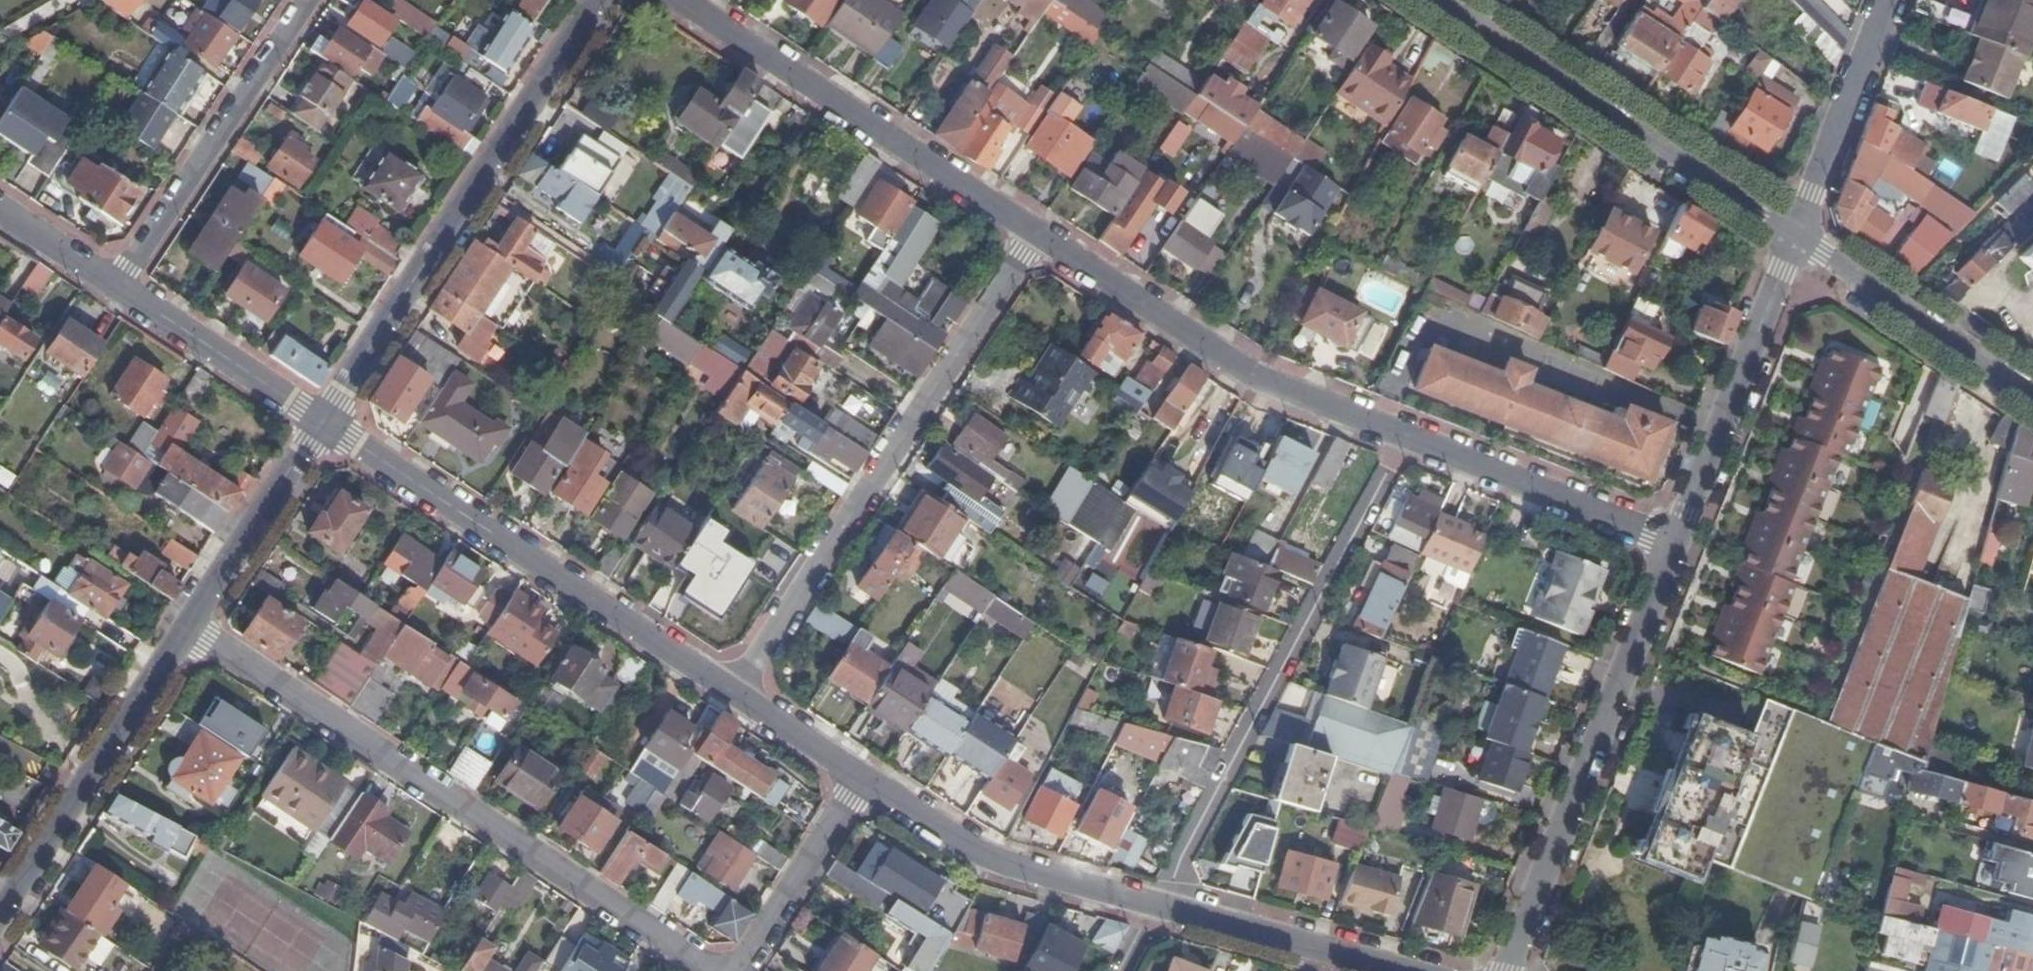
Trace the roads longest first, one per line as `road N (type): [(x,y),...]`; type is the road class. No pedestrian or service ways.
road 1 (residential): [(715,970),(194,630)]
road 2 (residential): [(740,693),(1041,235)]
road 3 (residential): [(1157,905),(1409,438)]
road 4 (residential): [(601,0),(329,423)]
road 5 (residential): [(329,423),(740,693)]
road 6 (residential): [(1508,970),(1677,545)]
road 7 (residential): [(1796,235),(1438,0)]
road 8 (residential): [(684,0),(1041,235)]
road 9 (residential): [(1041,235),(1256,377),(1409,438)]
road 10 (residential): [(194,630),(0,921)]
road 11 (residential): [(308,0),(117,285)]
road 12 (residential): [(1677,545),(1796,235)]
road 13 (residential): [(867,778),(995,862),(1157,905)]
road 14 (residential): [(1409,438),(1677,545)]
road 15 (residential): [(2032,394),(1796,235)]
road 16 (residential): [(1796,235),(1892,0)]
road 17 (residential): [(117,285),(329,423)]
road 18 (residential): [(1157,905),(1398,970)]
road 19 (residential): [(329,423),(194,630)]
road 20 (residential): [(867,778),(743,970)]
road 21 (residential): [(740,693),(867,778)]
road 22 (residential): [(0,208),(117,285)]

